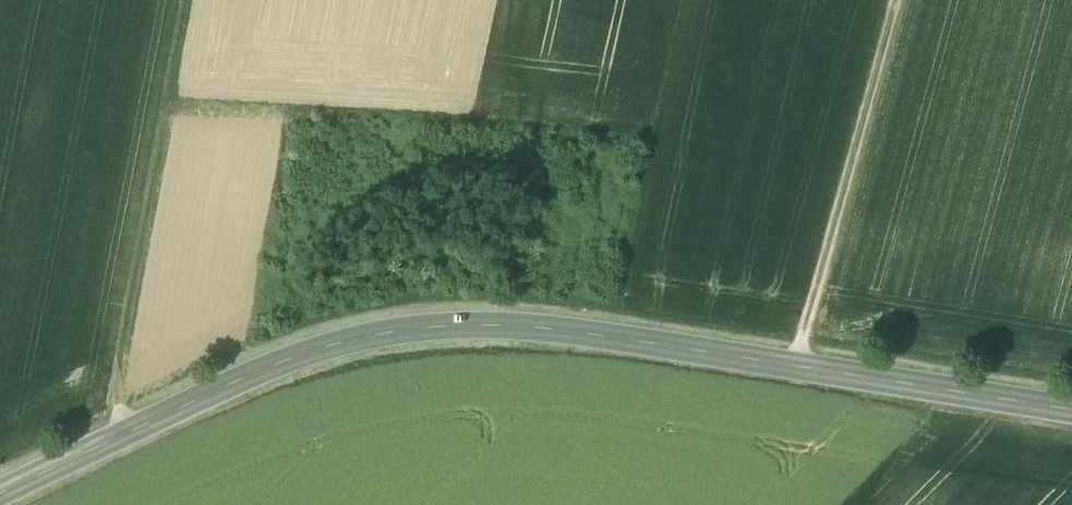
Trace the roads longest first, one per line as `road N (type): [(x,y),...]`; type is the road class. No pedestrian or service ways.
road 1 (tertiary): [(1071,410),(562,328),(453,325),(309,351),(0,494)]
road 2 (track): [(121,436),(114,401),(196,0)]
road 3 (track): [(793,366),(912,0)]

